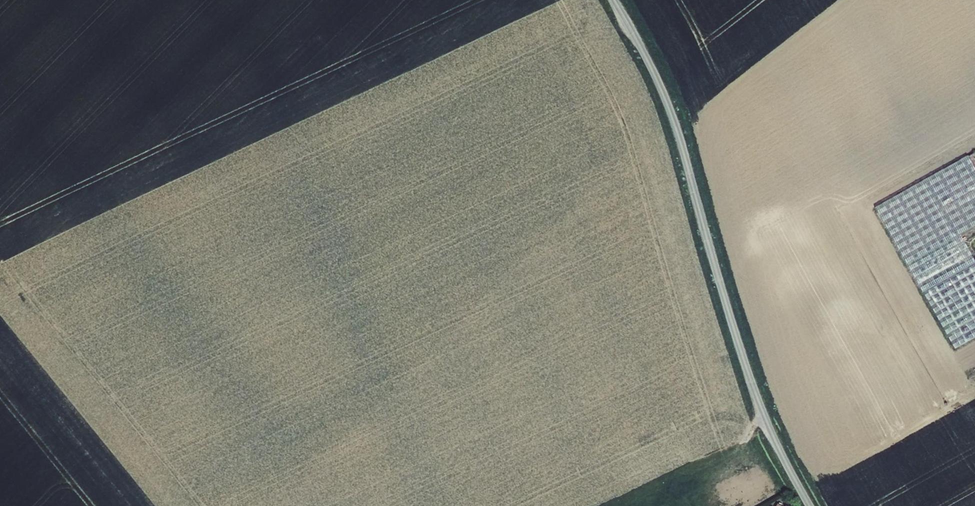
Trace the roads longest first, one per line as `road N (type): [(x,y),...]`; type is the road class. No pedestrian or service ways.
road 1 (unclassified): [(615,0),(666,95),(748,369),(810,505)]

